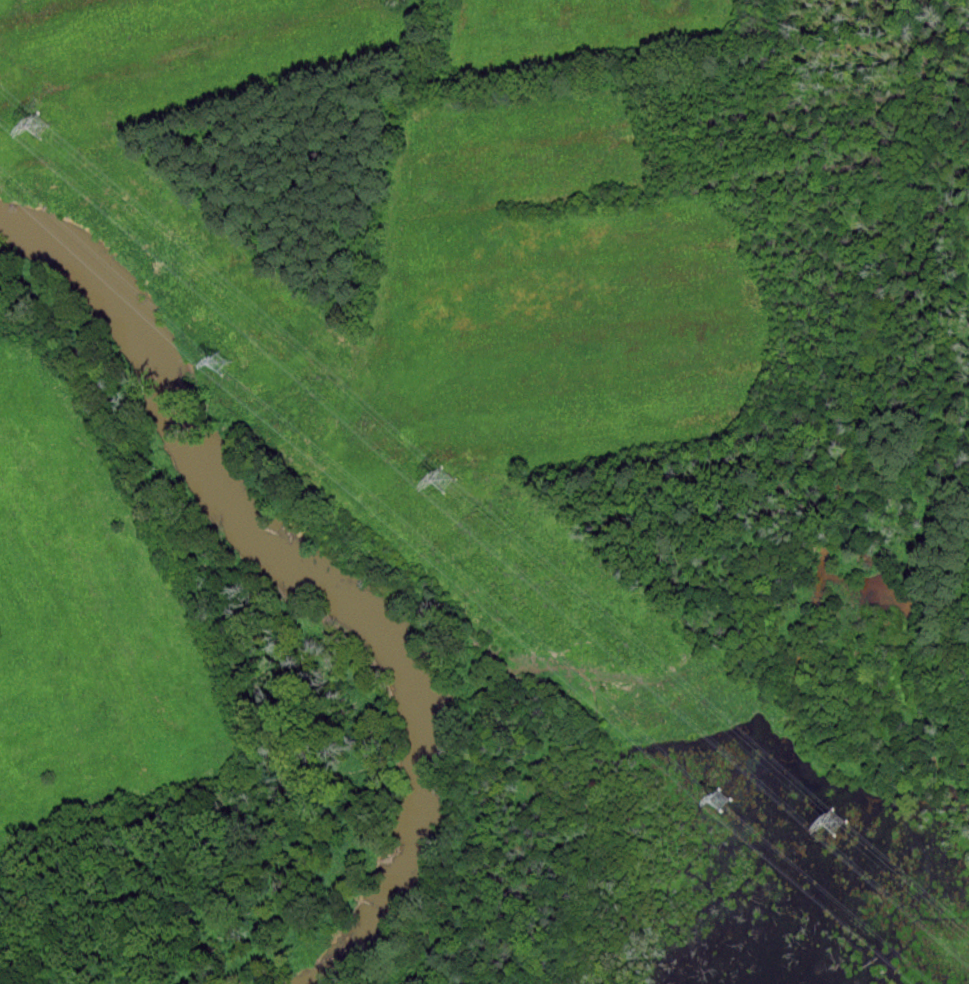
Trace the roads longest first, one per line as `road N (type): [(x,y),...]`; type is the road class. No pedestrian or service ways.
road 1 (track): [(430,0),(364,366),(345,427),(340,497),(346,536),(409,572),(428,593),(481,730),(458,884),(430,947),(400,983)]

